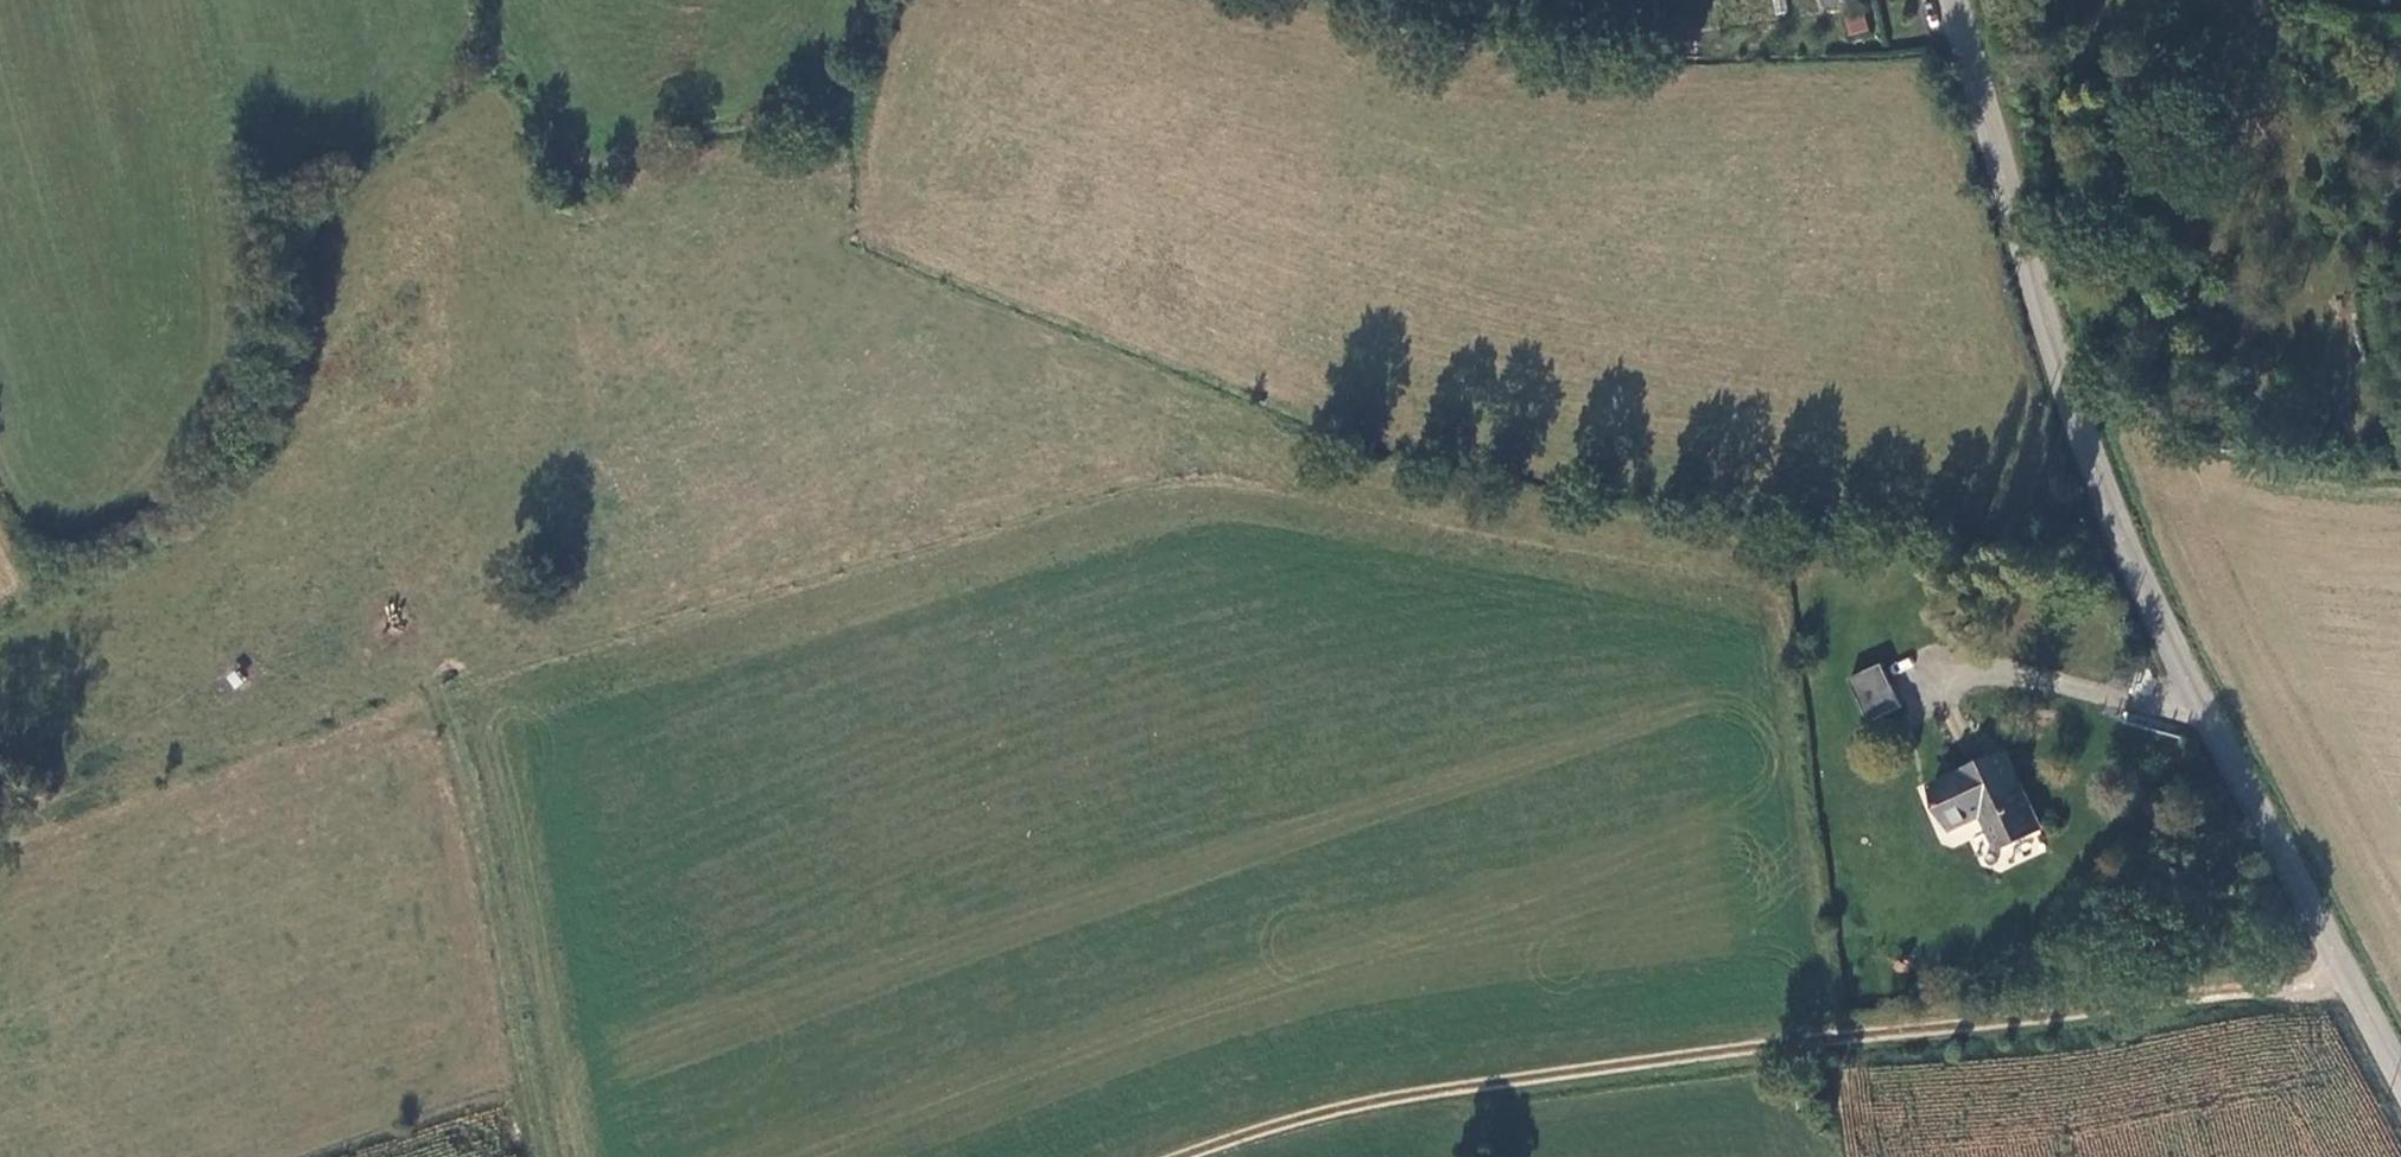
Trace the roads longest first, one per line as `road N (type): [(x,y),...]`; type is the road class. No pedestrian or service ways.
road 1 (tertiary): [(2400,1072),(2137,576),(1958,0)]
road 2 (track): [(2351,975),(1620,1065),(1253,1156)]

